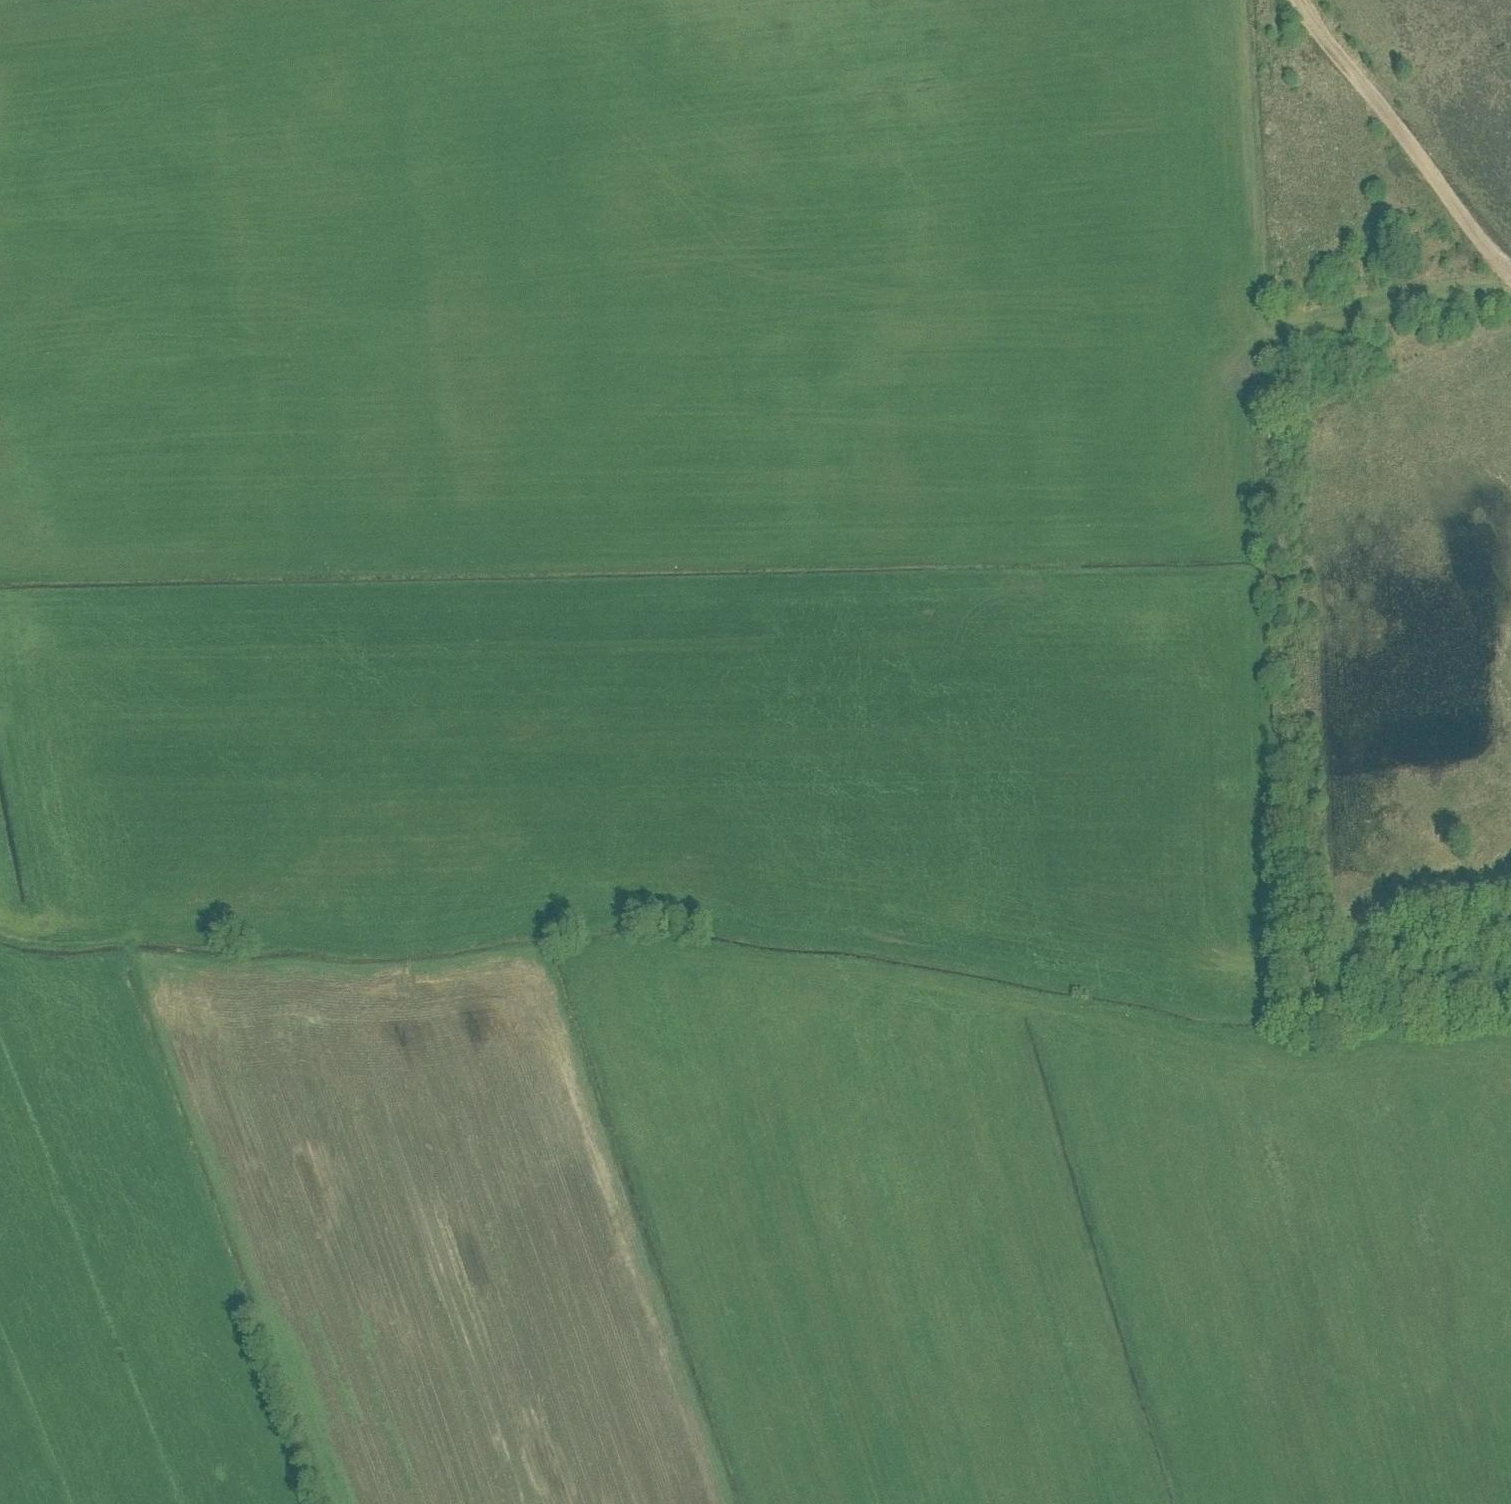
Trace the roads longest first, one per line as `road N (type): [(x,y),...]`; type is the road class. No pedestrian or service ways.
road 1 (track): [(1510,277),(1298,0)]
road 2 (track): [(1510,292),(1264,343)]
road 3 (track): [(1510,925),(1309,965)]

